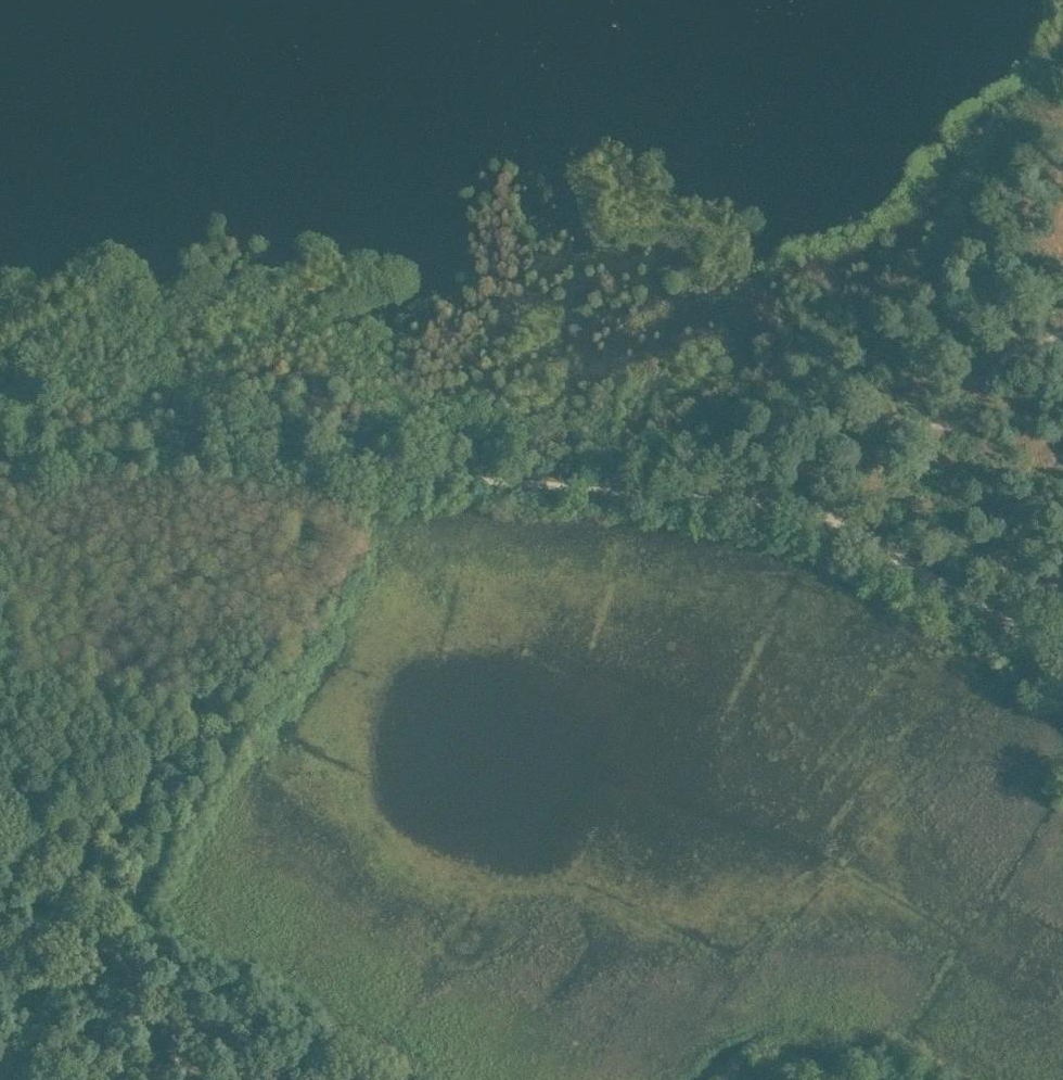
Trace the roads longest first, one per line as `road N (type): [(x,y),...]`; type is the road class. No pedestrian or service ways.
road 1 (track): [(845,526),(628,495),(0,459)]
road 2 (track): [(845,526),(1062,661)]

